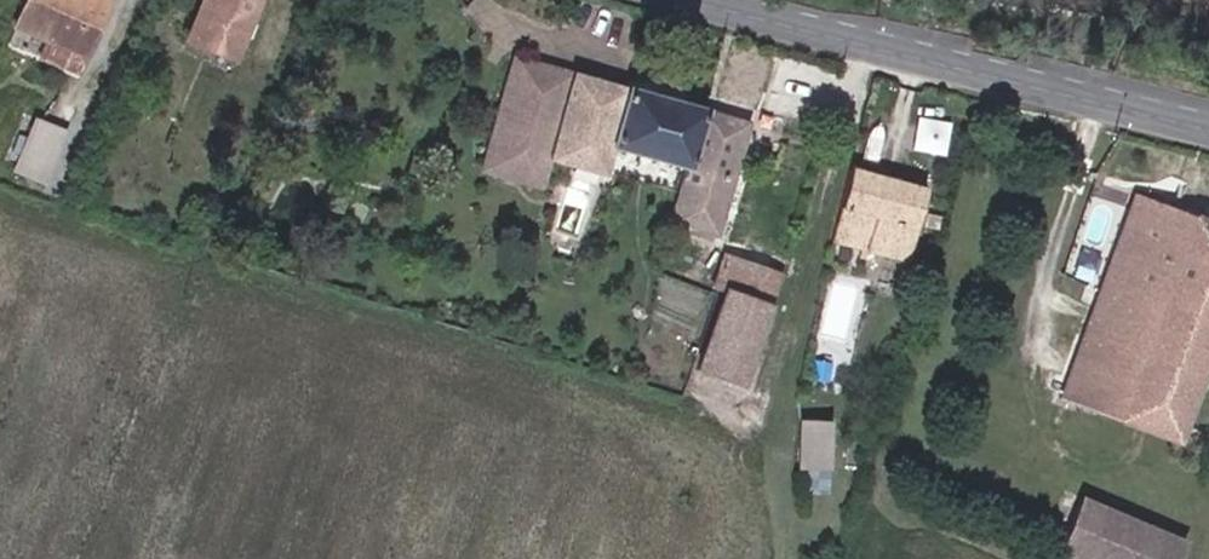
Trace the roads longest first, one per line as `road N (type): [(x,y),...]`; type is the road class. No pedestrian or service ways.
road 1 (tertiary): [(701,0),(1208,129)]

